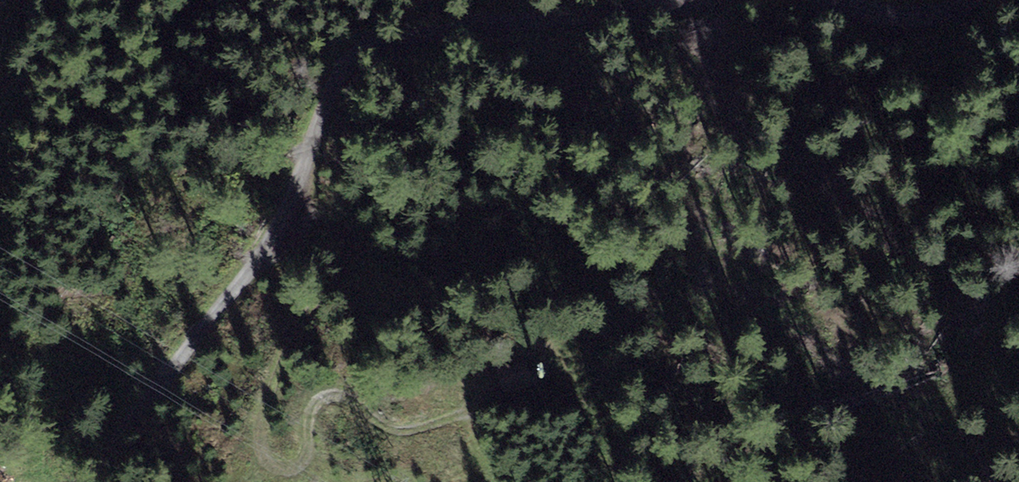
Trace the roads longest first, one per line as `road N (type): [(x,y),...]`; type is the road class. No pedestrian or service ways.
road 1 (track): [(698,0),(478,22),(358,49),(332,85),(290,215),(90,481)]
road 2 (track): [(290,215),(327,222),(349,241),(330,286),(296,330),(266,407),(262,448),(272,466),(301,467),(310,413),(327,396),(348,399),(383,429),(403,432),(485,403)]
road 3 (track): [(963,0),(896,20),(839,0)]

